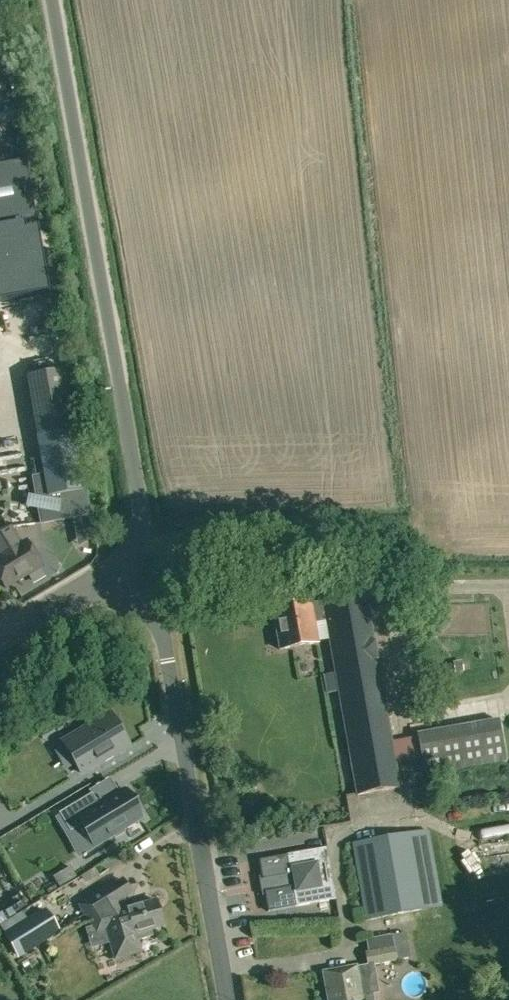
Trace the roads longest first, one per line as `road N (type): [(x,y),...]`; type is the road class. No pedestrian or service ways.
road 1 (unclassified): [(49,0),(138,490),(137,539),(115,570)]
road 2 (residential): [(115,570),(148,604),(163,641),(228,999)]
road 3 (unclassified): [(0,638),(115,570)]

